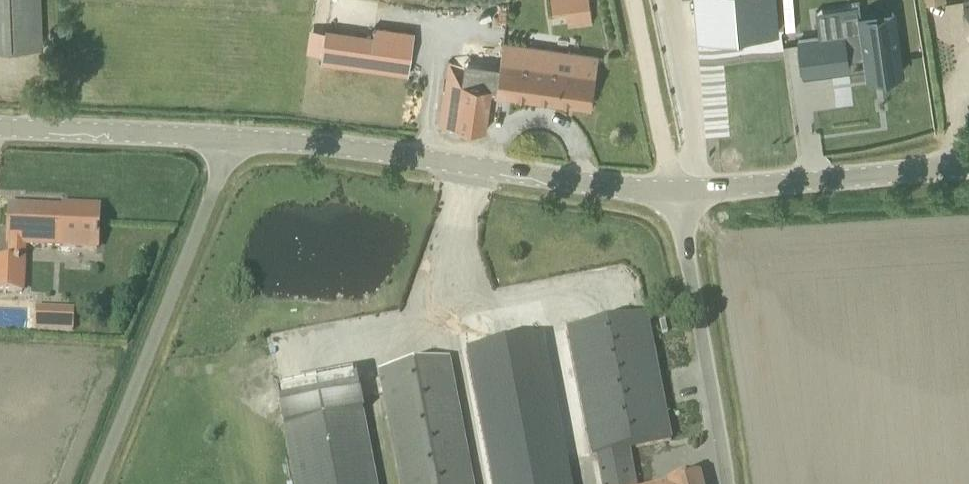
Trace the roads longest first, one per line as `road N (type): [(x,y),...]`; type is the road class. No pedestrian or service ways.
road 1 (unclassified): [(234,138),(673,192)]
road 2 (unclassified): [(92,483),(234,138)]
road 3 (unclassified): [(673,192),(968,167)]
road 4 (unclassified): [(723,483),(718,416),(673,192)]
road 5 (unclassified): [(0,127),(234,138)]
road 6 (track): [(632,0),(673,192)]

